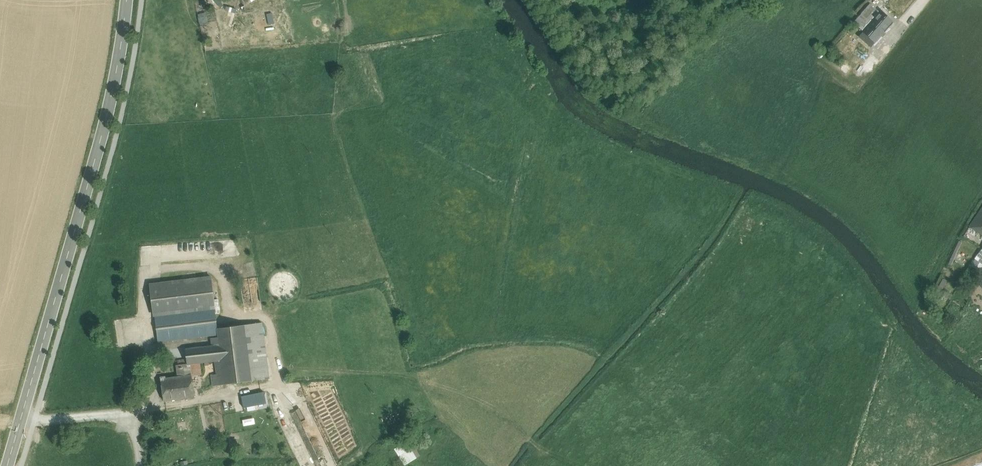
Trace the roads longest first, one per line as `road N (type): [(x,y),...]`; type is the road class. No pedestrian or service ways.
road 1 (tertiary): [(7,465),(101,135),(126,0)]

